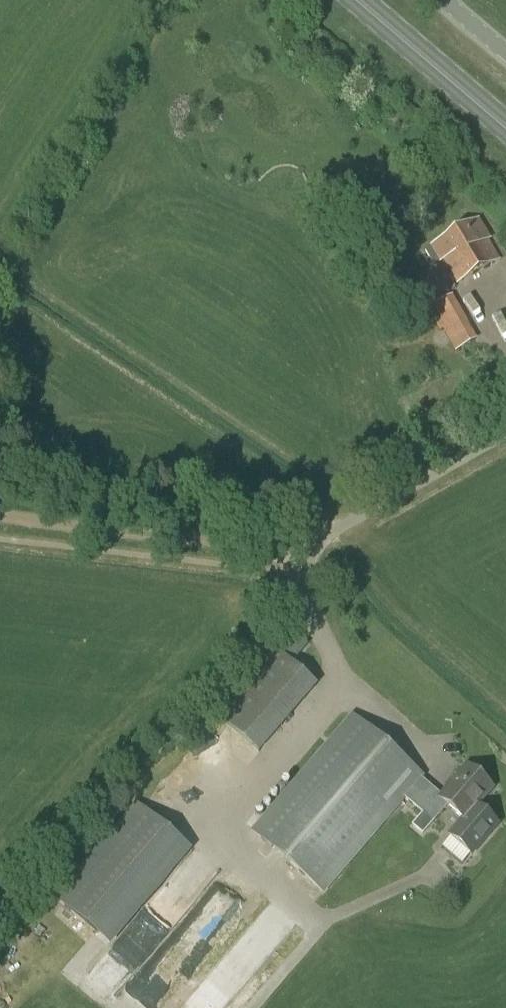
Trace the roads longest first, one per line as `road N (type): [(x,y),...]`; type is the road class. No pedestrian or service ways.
road 1 (track): [(306,554),(0,518)]
road 2 (primary): [(505,123),(363,0)]

